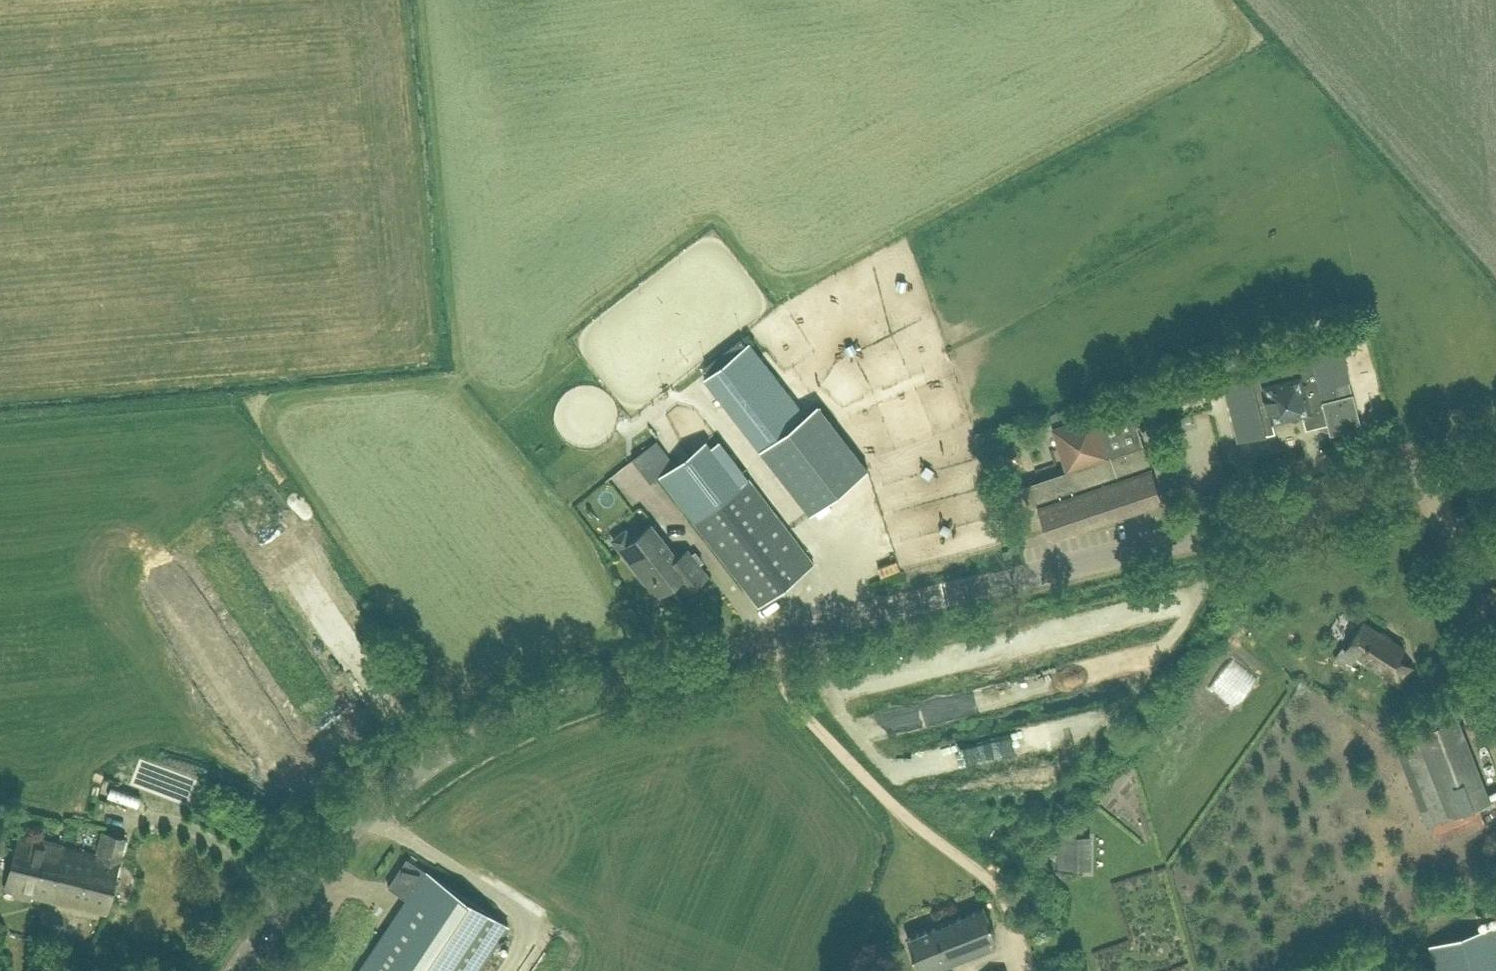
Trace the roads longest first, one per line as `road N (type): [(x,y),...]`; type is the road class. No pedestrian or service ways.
road 1 (tertiary): [(241,970),(341,836),(443,751),(571,696),(1419,480)]
road 2 (track): [(774,640),(796,709),(873,791),(989,884),(1030,970)]
road 3 (unclassified): [(1495,733),(1419,480)]

